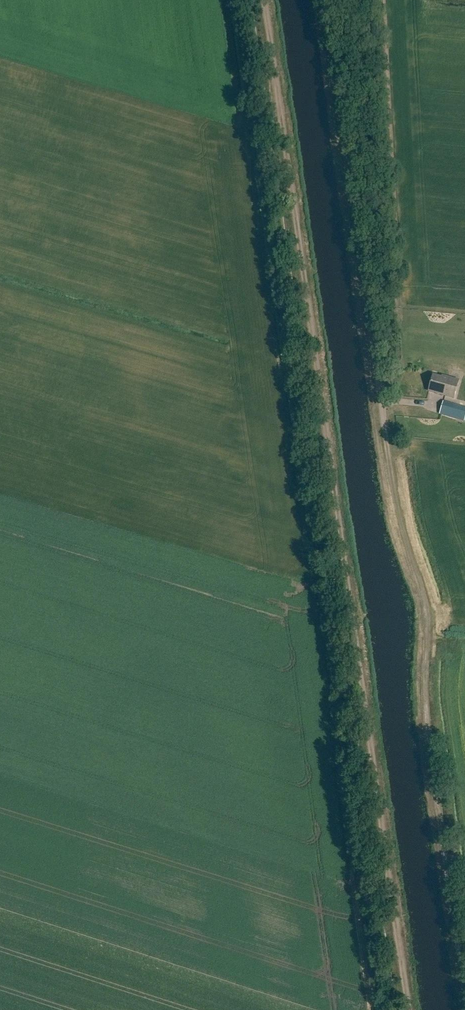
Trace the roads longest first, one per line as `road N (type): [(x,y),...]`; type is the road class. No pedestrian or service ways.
road 1 (track): [(263,0),(405,1009)]
road 2 (track): [(464,979),(430,739),(426,618),(395,486),(327,0)]

